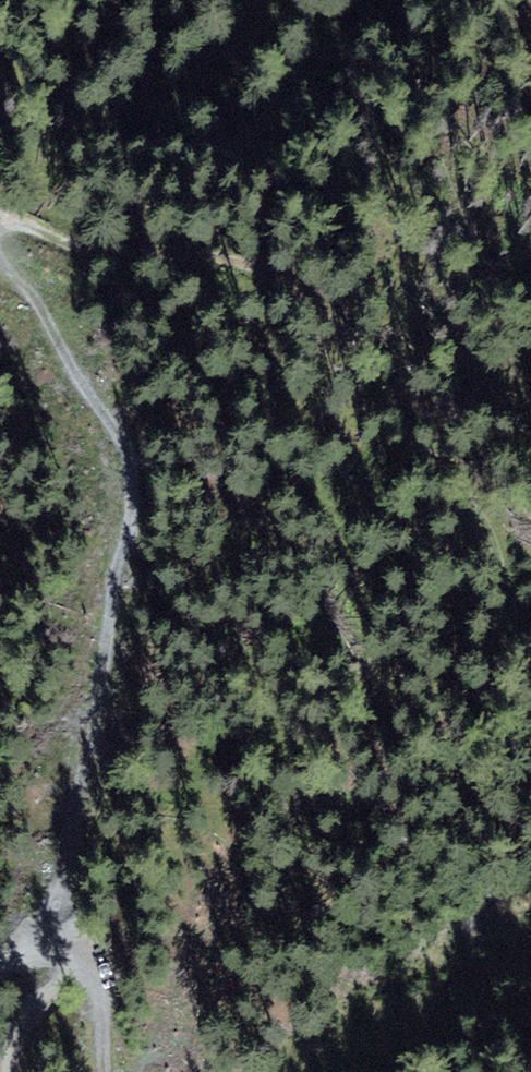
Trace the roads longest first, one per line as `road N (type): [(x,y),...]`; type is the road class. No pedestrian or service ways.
road 1 (track): [(530,673),(450,561),(325,335),(209,271),(0,216)]
road 2 (track): [(0,317),(87,443),(111,612),(47,788),(51,914),(63,944)]
road 3 (track): [(63,944),(103,980),(99,1071)]

